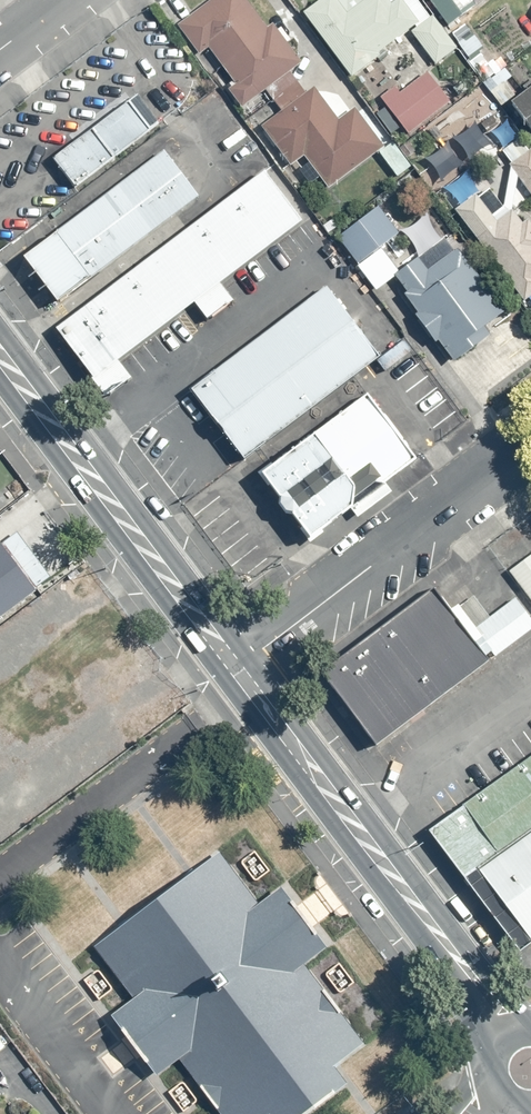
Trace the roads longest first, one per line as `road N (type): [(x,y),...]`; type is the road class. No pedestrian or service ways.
road 1 (secondary): [(512,1037),(219,669)]
road 2 (secondary): [(243,658),(524,1034)]
road 3 (secondary): [(0,334),(243,658)]
road 4 (secondary): [(219,669),(0,381)]
road 5 (residential): [(530,445),(243,658)]

